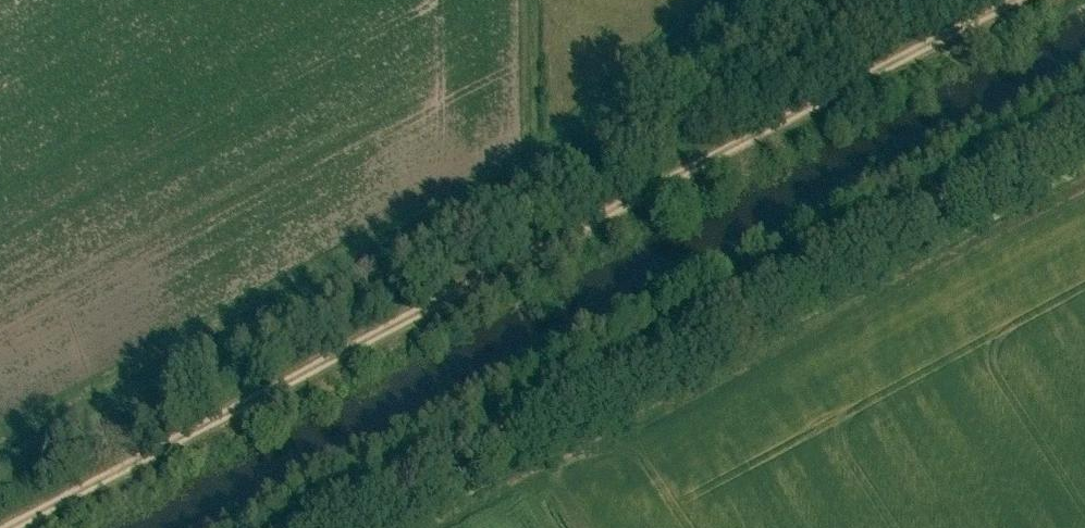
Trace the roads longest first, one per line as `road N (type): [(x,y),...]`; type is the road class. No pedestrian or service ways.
road 1 (track): [(1009,0),(13,527)]
road 2 (track): [(324,527),(1084,129)]

